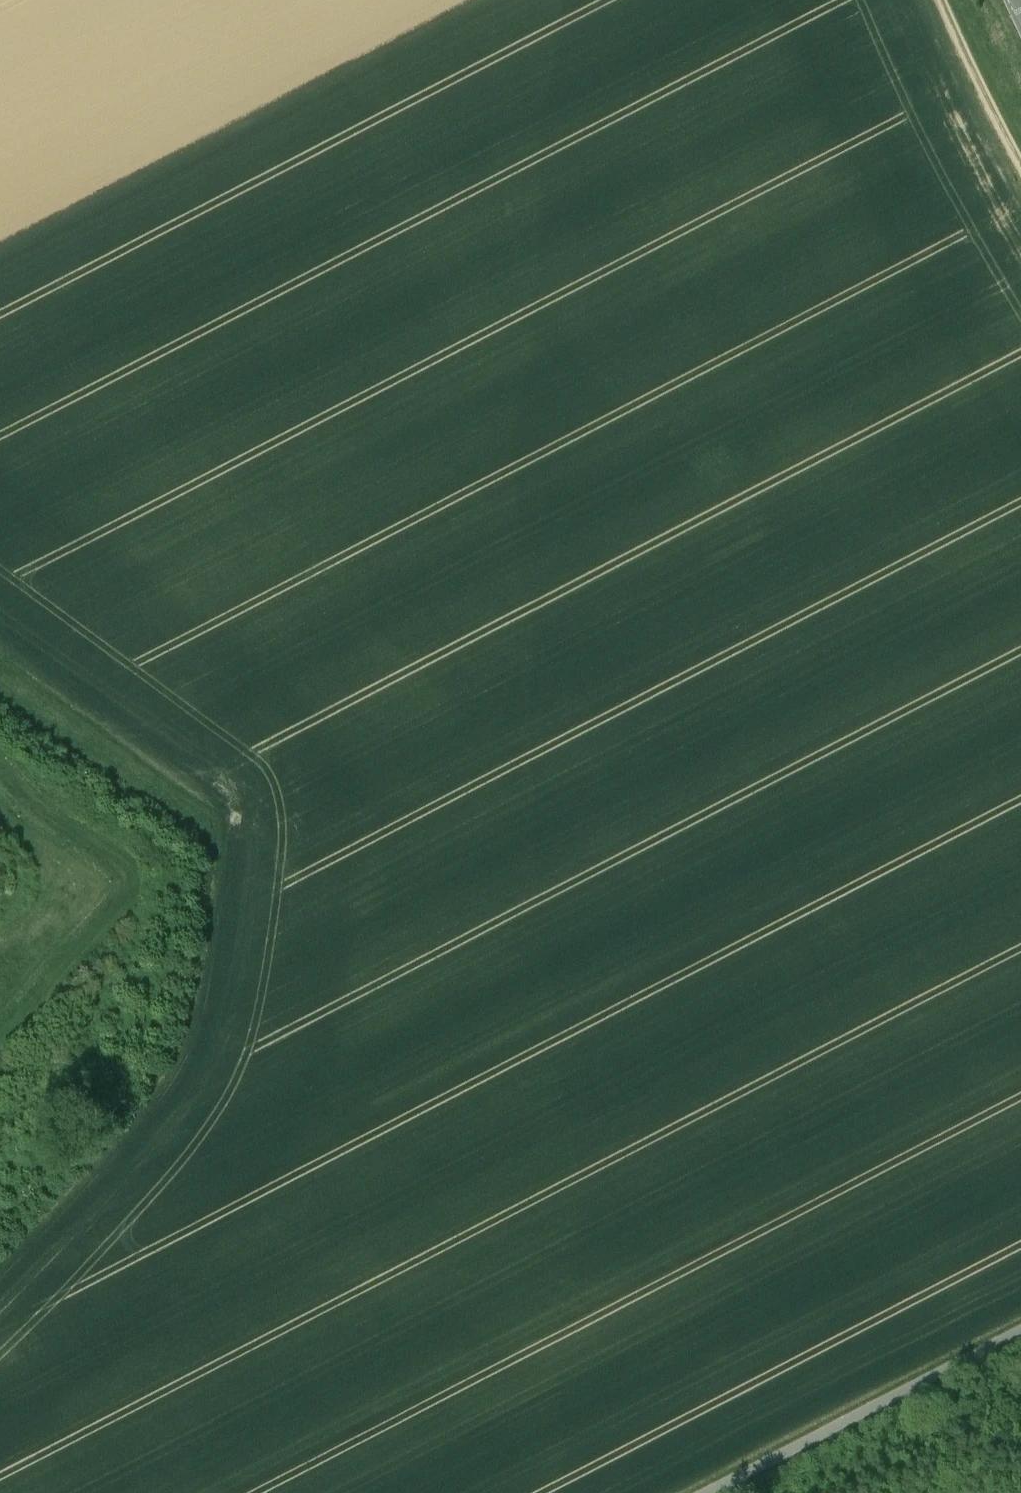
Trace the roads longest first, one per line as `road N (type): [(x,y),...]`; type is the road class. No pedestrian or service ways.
road 1 (track): [(706,1492),(1020,1330)]
road 2 (track): [(0,947),(30,933),(52,895),(49,856),(0,796)]
road 3 (track): [(1020,166),(941,0)]

